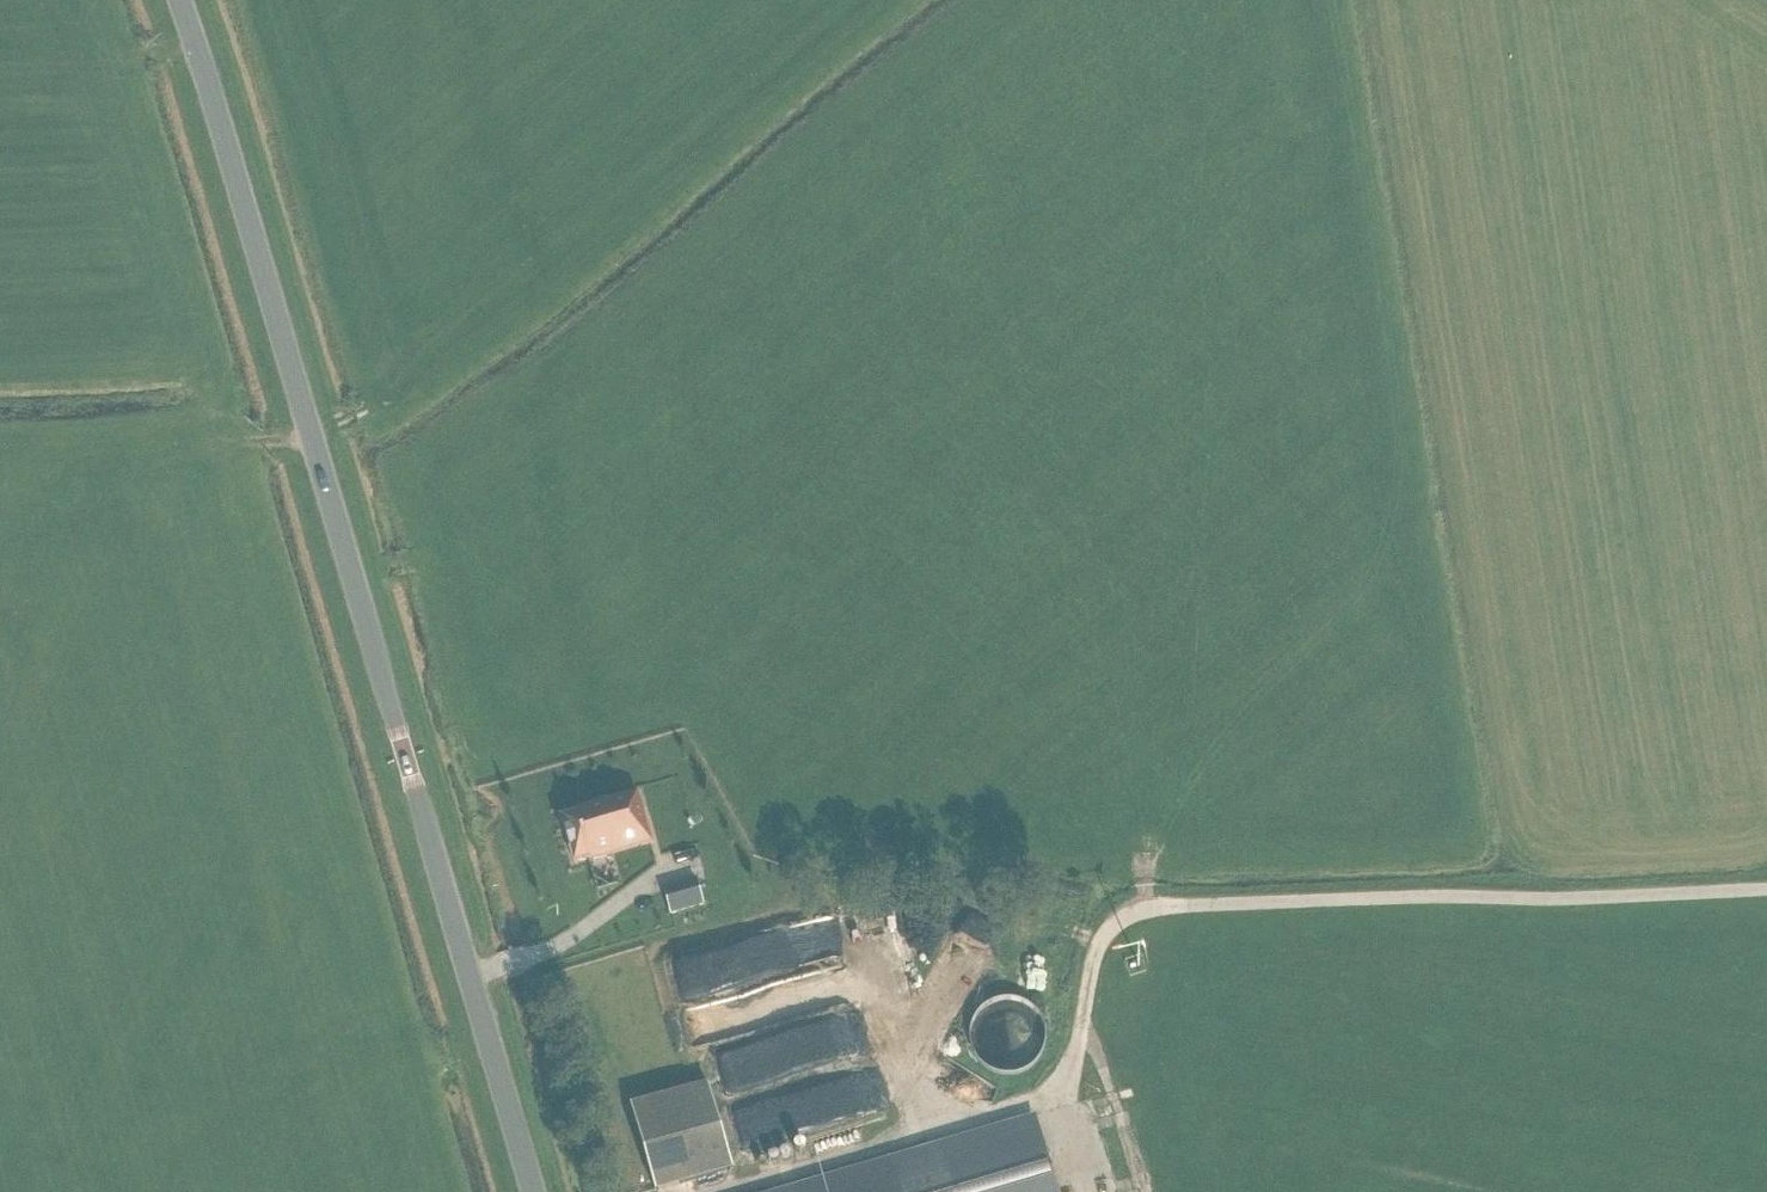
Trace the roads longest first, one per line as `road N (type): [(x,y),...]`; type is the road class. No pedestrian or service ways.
road 1 (tertiary): [(534,1191),(179,0)]
road 2 (track): [(1044,1098),(1073,1066),(1101,940),(1125,918),(1156,905),(1766,890)]

